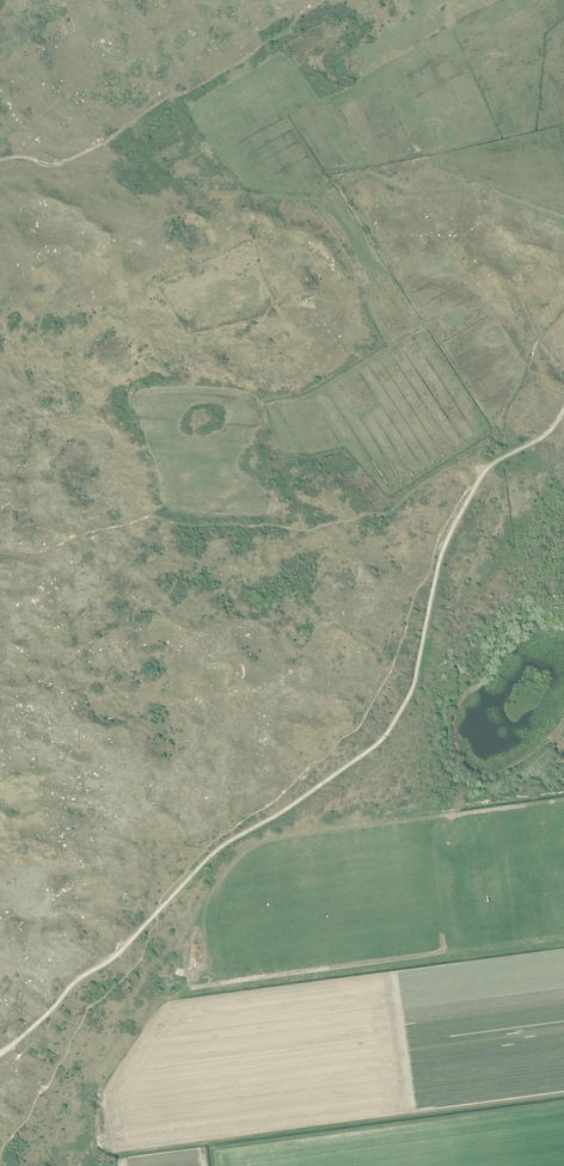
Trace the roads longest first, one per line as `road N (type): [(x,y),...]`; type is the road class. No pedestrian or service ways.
road 1 (track): [(485,463),(447,468),(389,512),(306,532),(181,526),(149,516),(40,554),(0,551)]
road 2 (track): [(563,310),(532,351),(506,416),(506,453),(485,463)]

